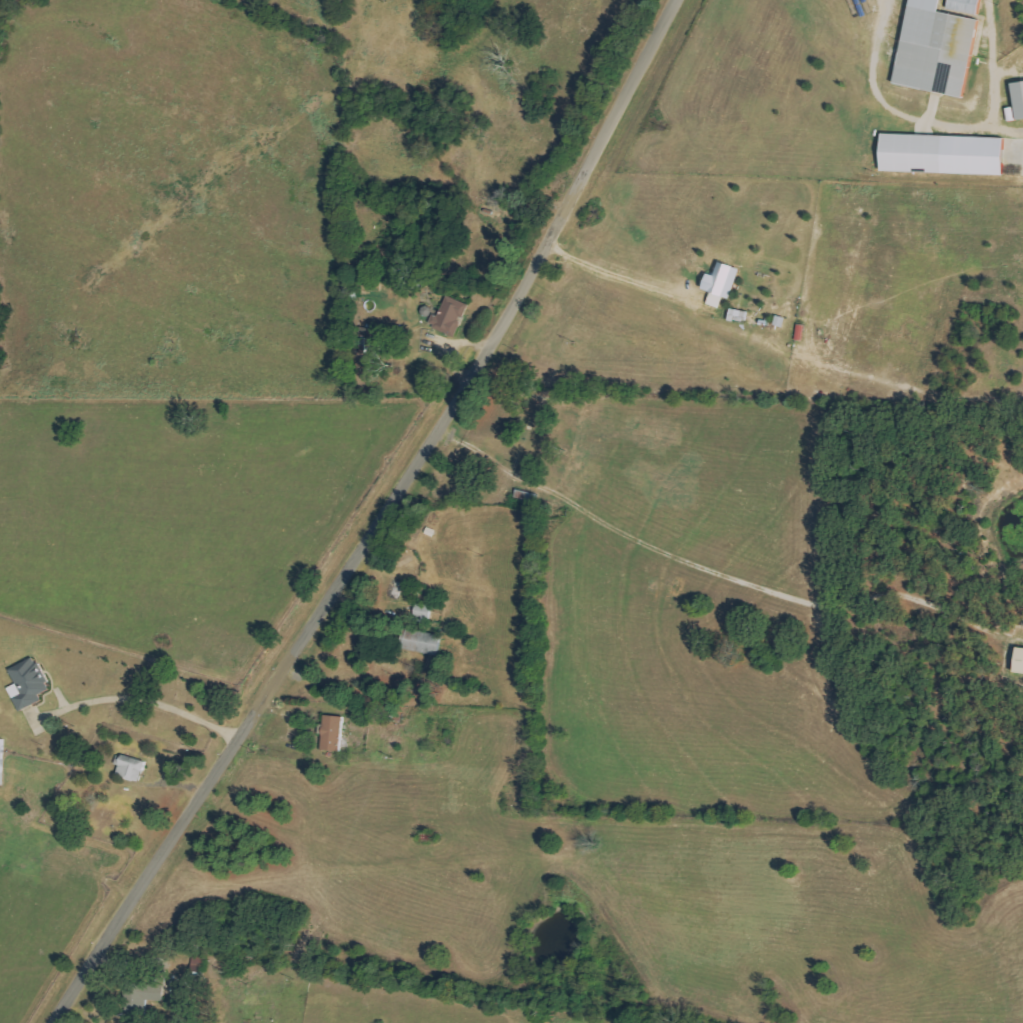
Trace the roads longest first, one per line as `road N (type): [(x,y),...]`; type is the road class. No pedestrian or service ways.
road 1 (residential): [(54,1022),(448,428),(674,0)]

